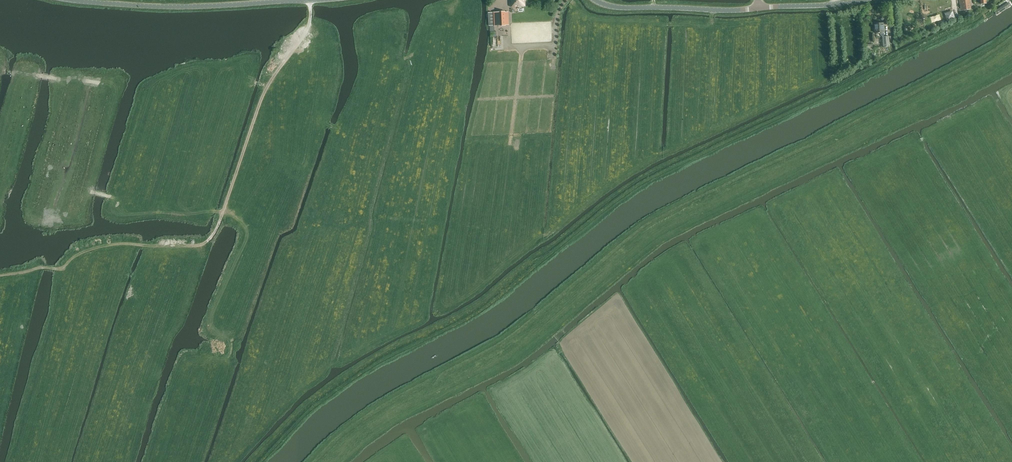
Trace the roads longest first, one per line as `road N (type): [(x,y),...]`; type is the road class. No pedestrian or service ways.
road 1 (track): [(0,276),(63,269),(94,247),(208,240),(262,94),(308,28),(311,2)]
road 2 (tertiary): [(326,0),(180,8),(68,0)]
road 3 (tertiary): [(759,8),(611,8),(595,0)]

